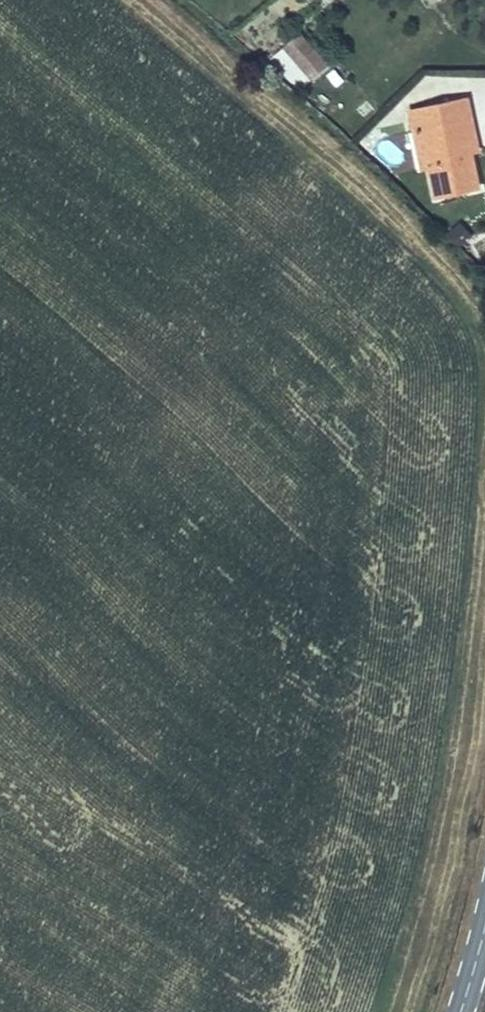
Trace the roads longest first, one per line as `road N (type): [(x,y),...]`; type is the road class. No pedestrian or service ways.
road 1 (track): [(114,0),(484,330)]
road 2 (track): [(412,1011),(462,829),(484,591)]

